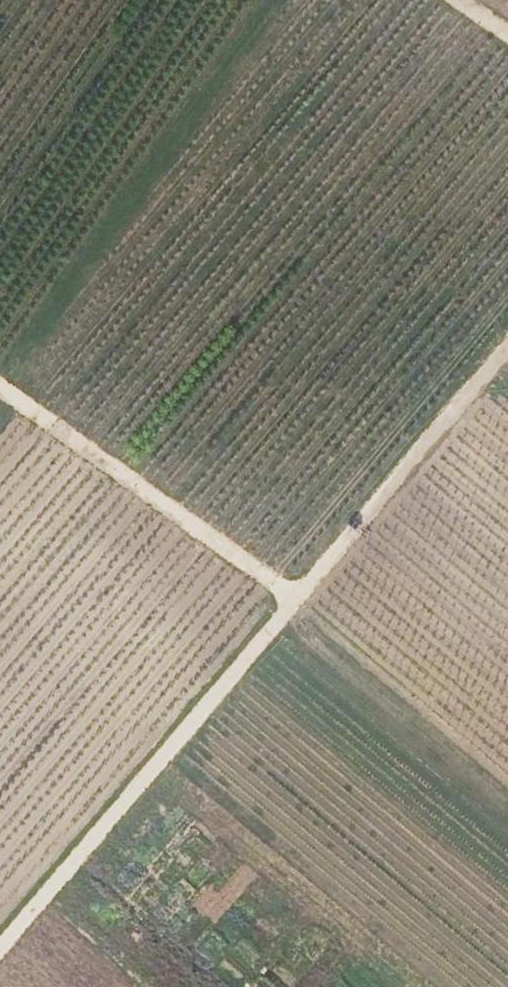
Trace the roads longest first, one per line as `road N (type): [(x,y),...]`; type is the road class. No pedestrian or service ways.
road 1 (track): [(507,816),(294,634),(284,604),(0,388)]
road 2 (track): [(279,0),(0,379)]

